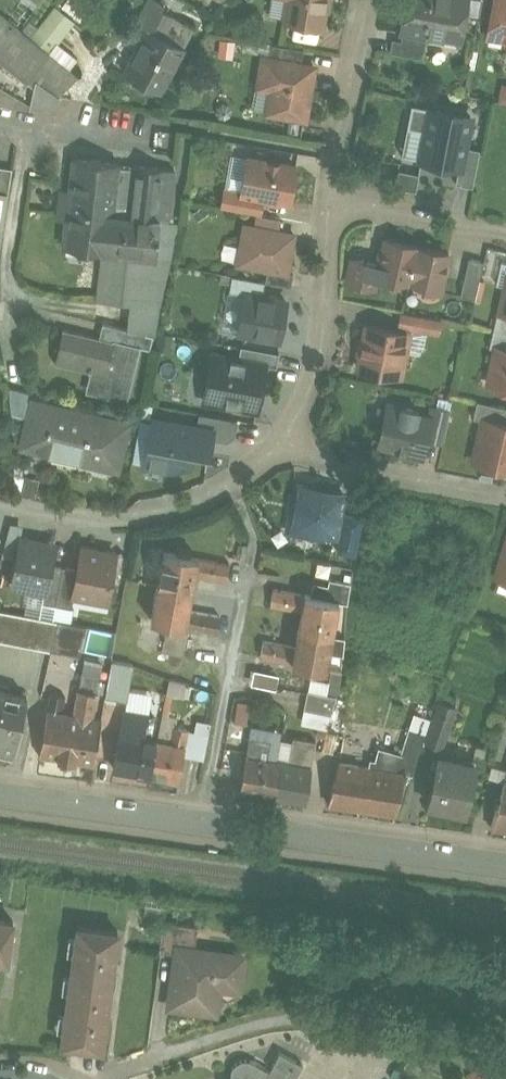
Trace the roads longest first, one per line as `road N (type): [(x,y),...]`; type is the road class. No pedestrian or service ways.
road 1 (residential): [(289,440),(236,487),(143,521),(100,523),(0,501)]
road 2 (residential): [(505,863),(202,821)]
road 3 (residential): [(329,204),(325,334),(314,387),(289,440)]
road 4 (residential): [(248,589),(202,821)]
road 5 (residential): [(289,440),(329,461),(505,495)]
road 6 (residential): [(368,0),(329,204)]
road 7 (residential): [(202,821),(0,792)]
road 8 (residential): [(505,241),(329,204)]
road 9 (residential): [(0,123),(141,137)]

